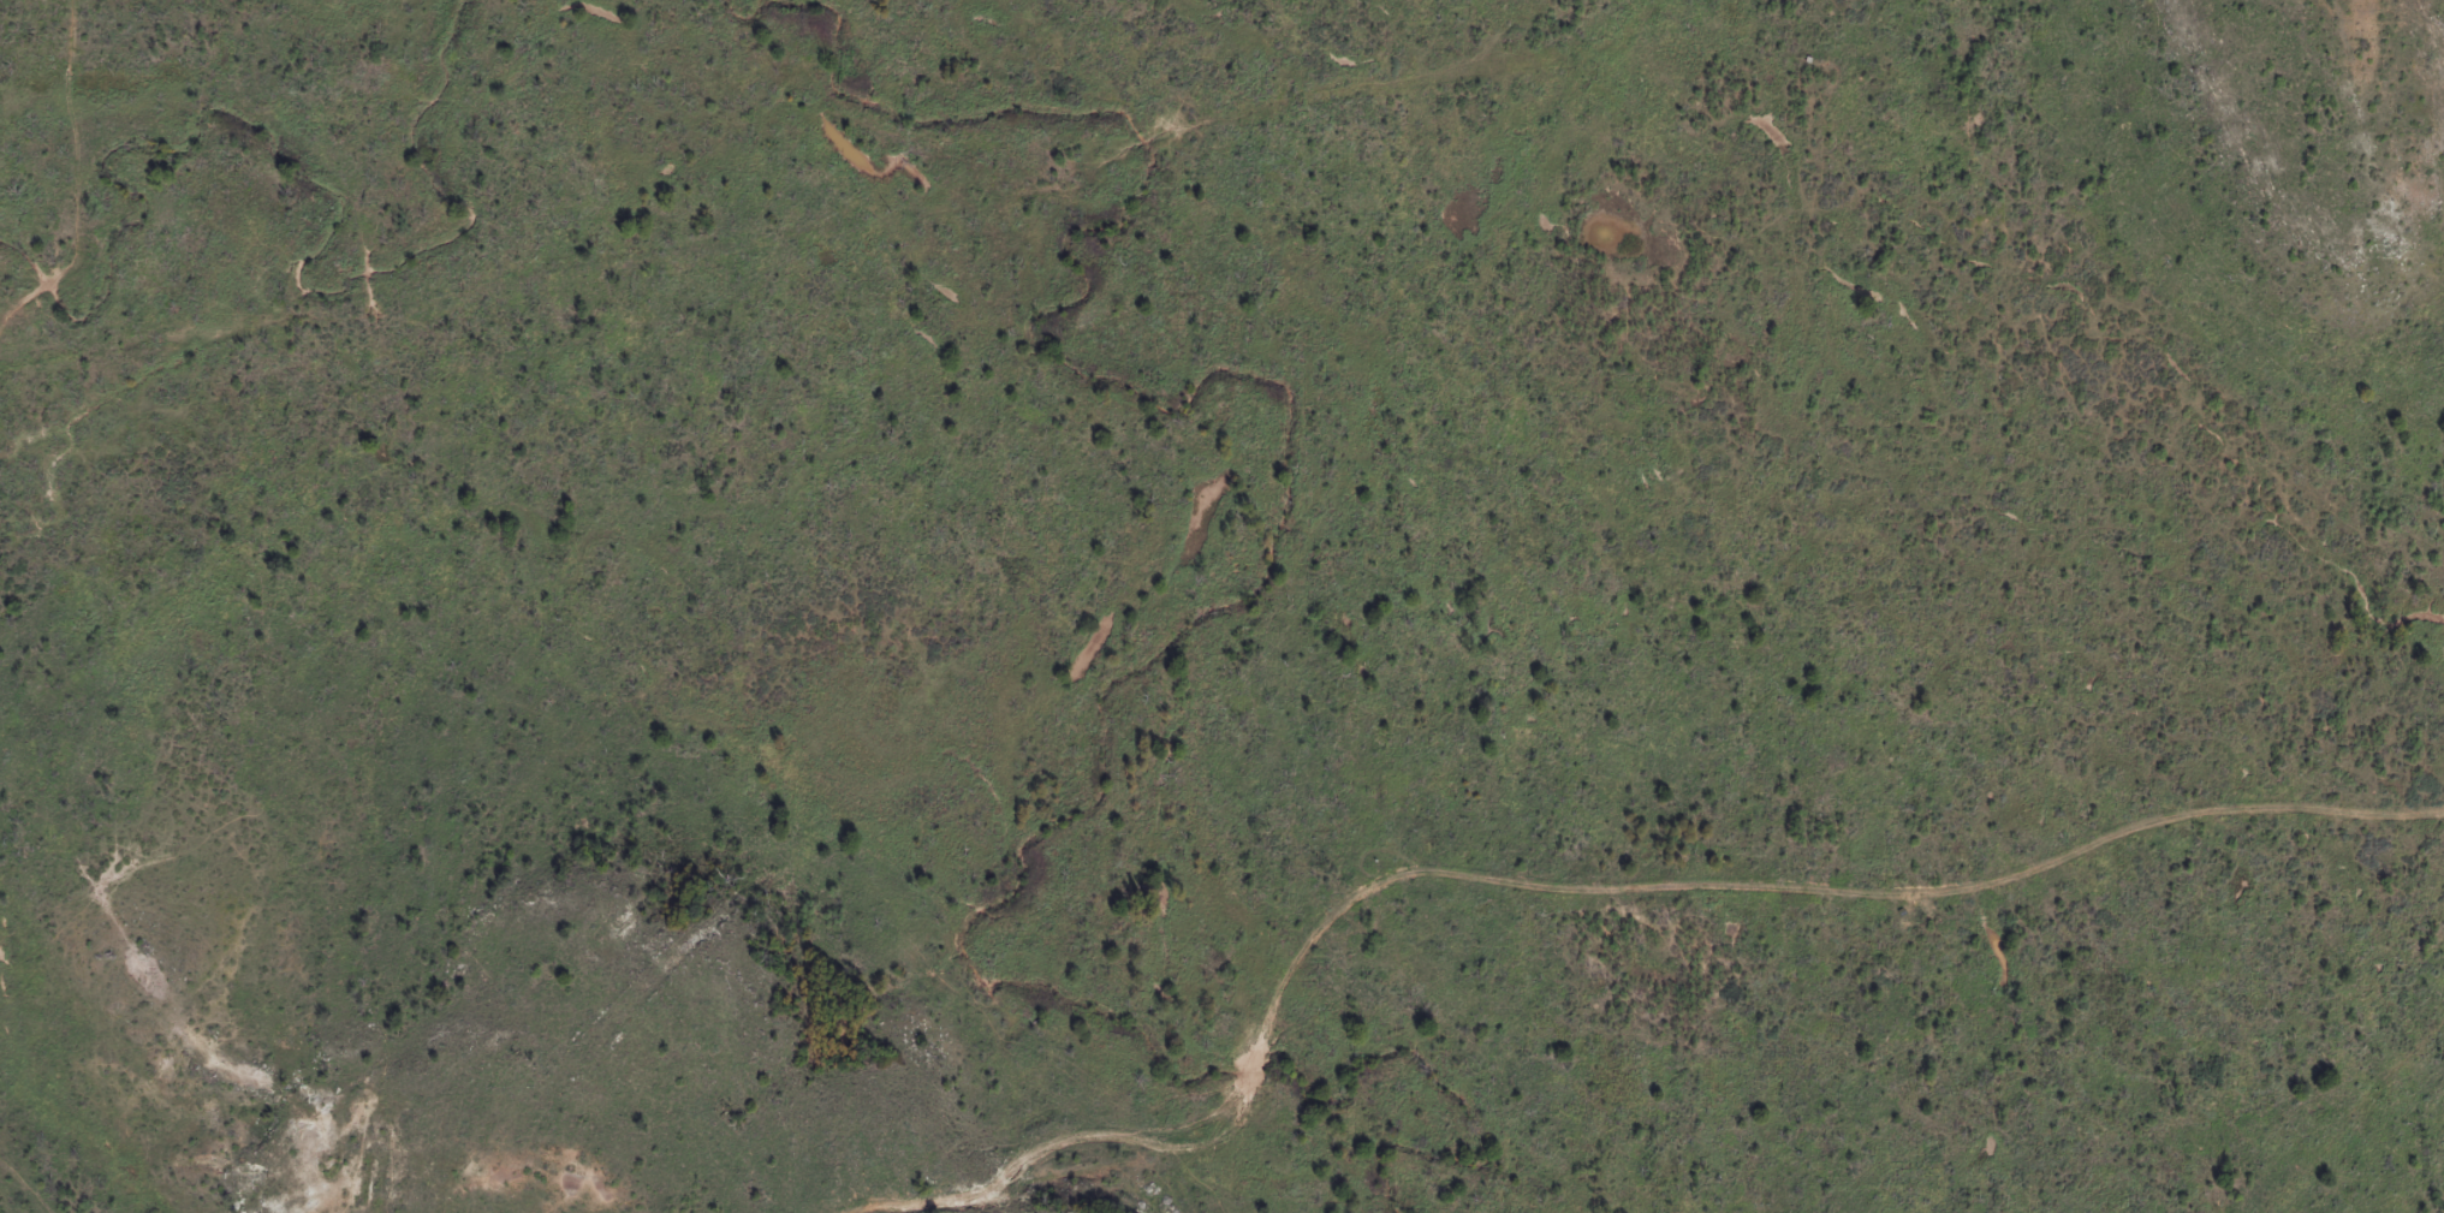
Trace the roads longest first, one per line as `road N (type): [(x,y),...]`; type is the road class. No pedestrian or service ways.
road 1 (residential): [(0,642),(25,613),(220,488),(1030,168),(1532,0)]

